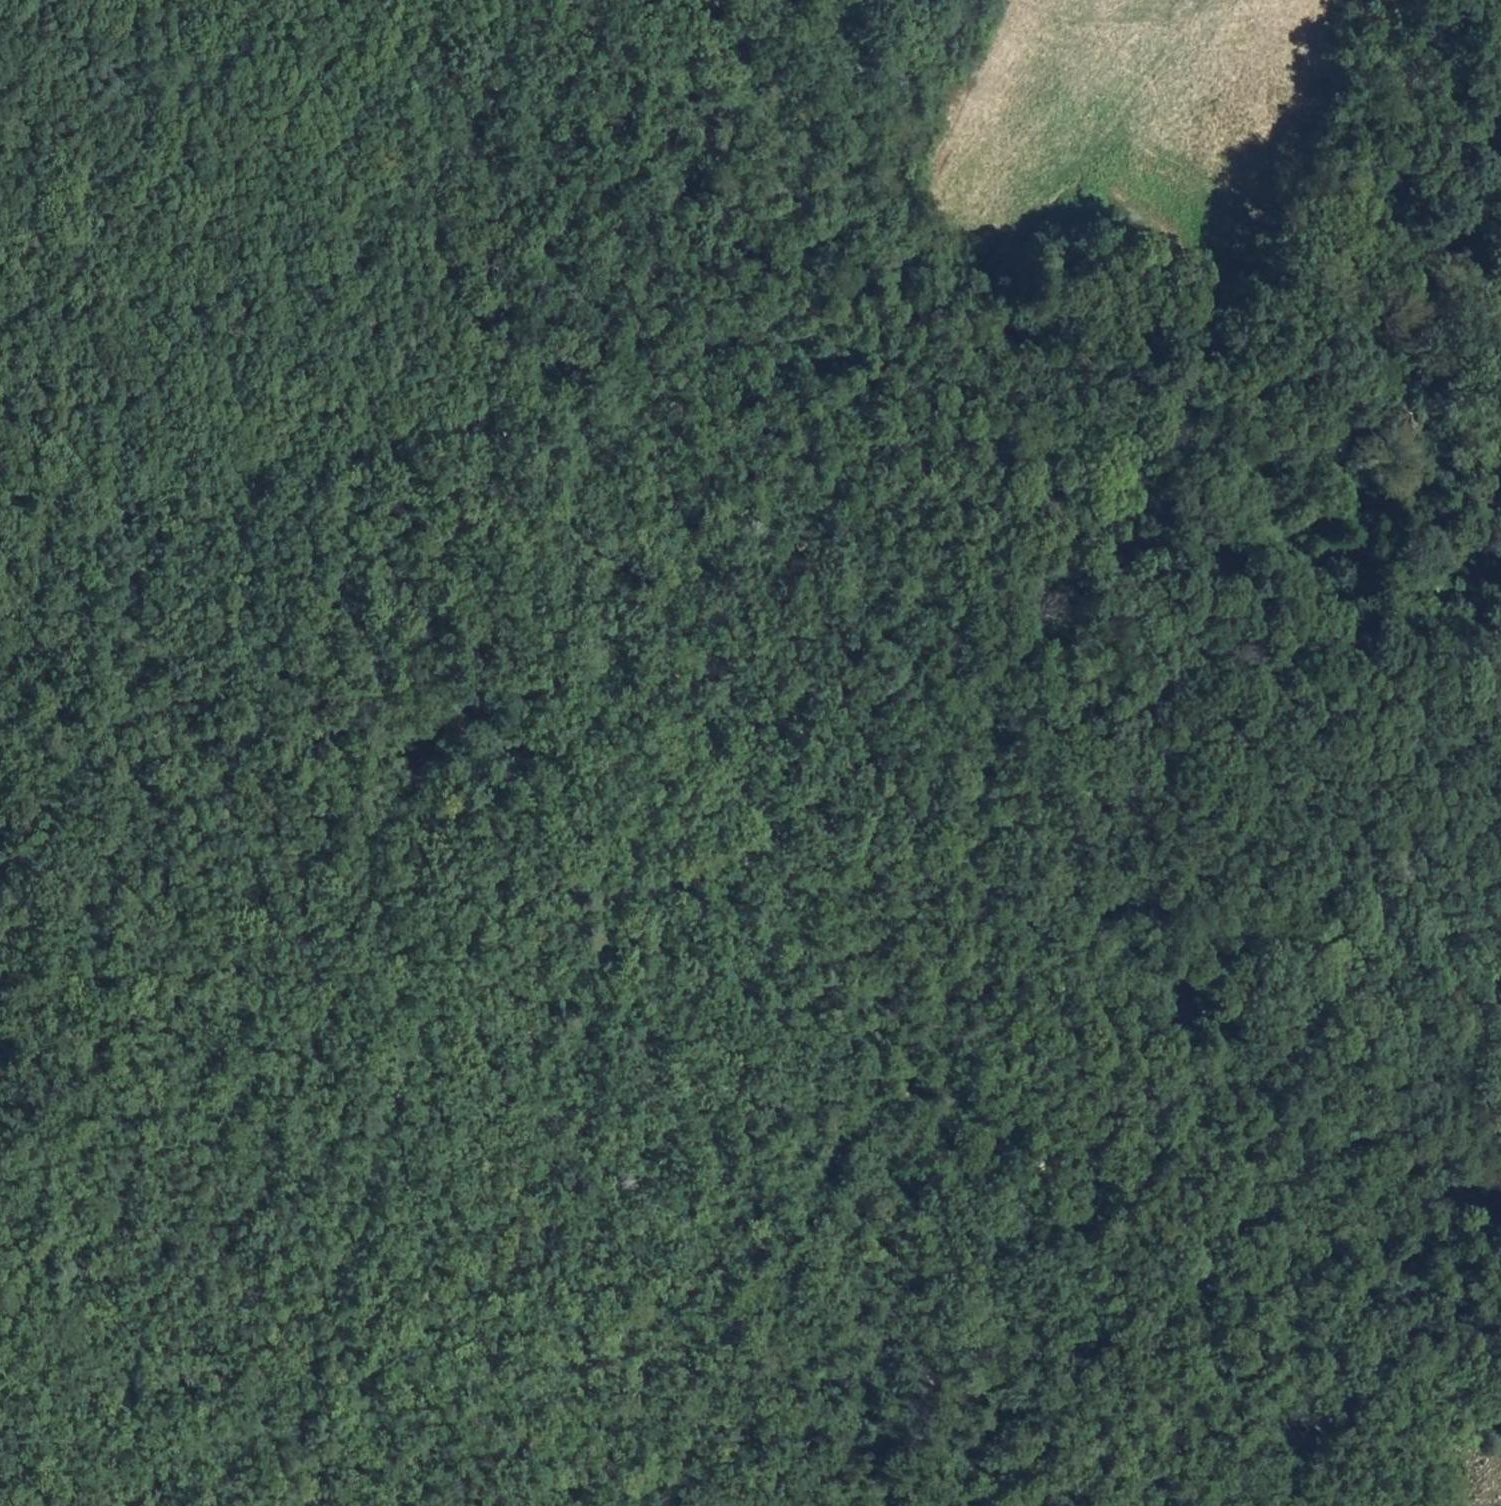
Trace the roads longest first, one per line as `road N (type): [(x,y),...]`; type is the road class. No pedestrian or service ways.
road 1 (track): [(386,0),(428,202),(480,363),(612,566),(1069,1184),(1114,1329),(1133,1428),(1186,1505)]

